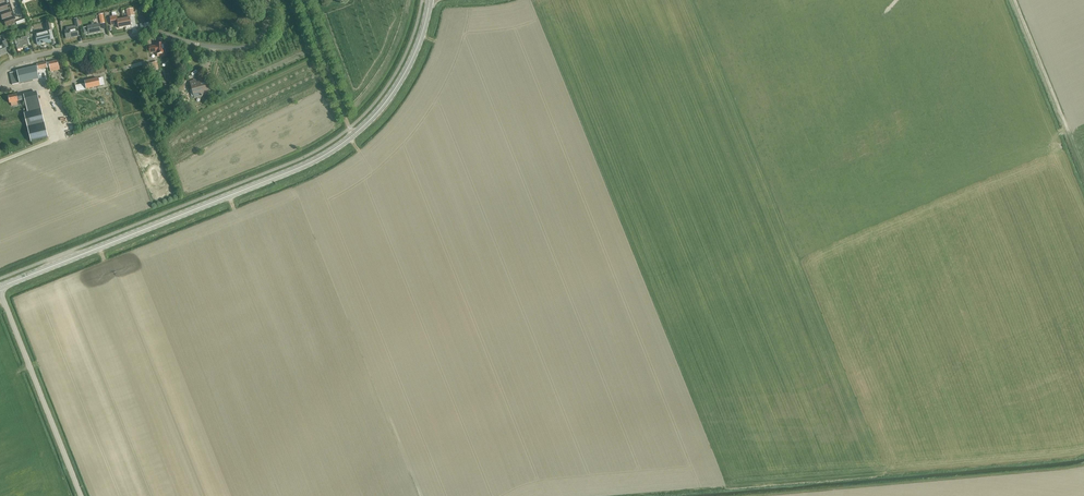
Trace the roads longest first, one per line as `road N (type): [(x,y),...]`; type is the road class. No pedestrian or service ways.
road 1 (secondary): [(0,286),(335,148),(407,70),(429,0)]
road 2 (residential): [(0,71),(17,59),(147,32),(244,47),(263,32),(269,0)]
road 3 (unclassified): [(82,495),(0,293)]
road 4 (track): [(355,133),(303,0)]
road 5 (unclassified): [(1069,131),(1015,0)]

